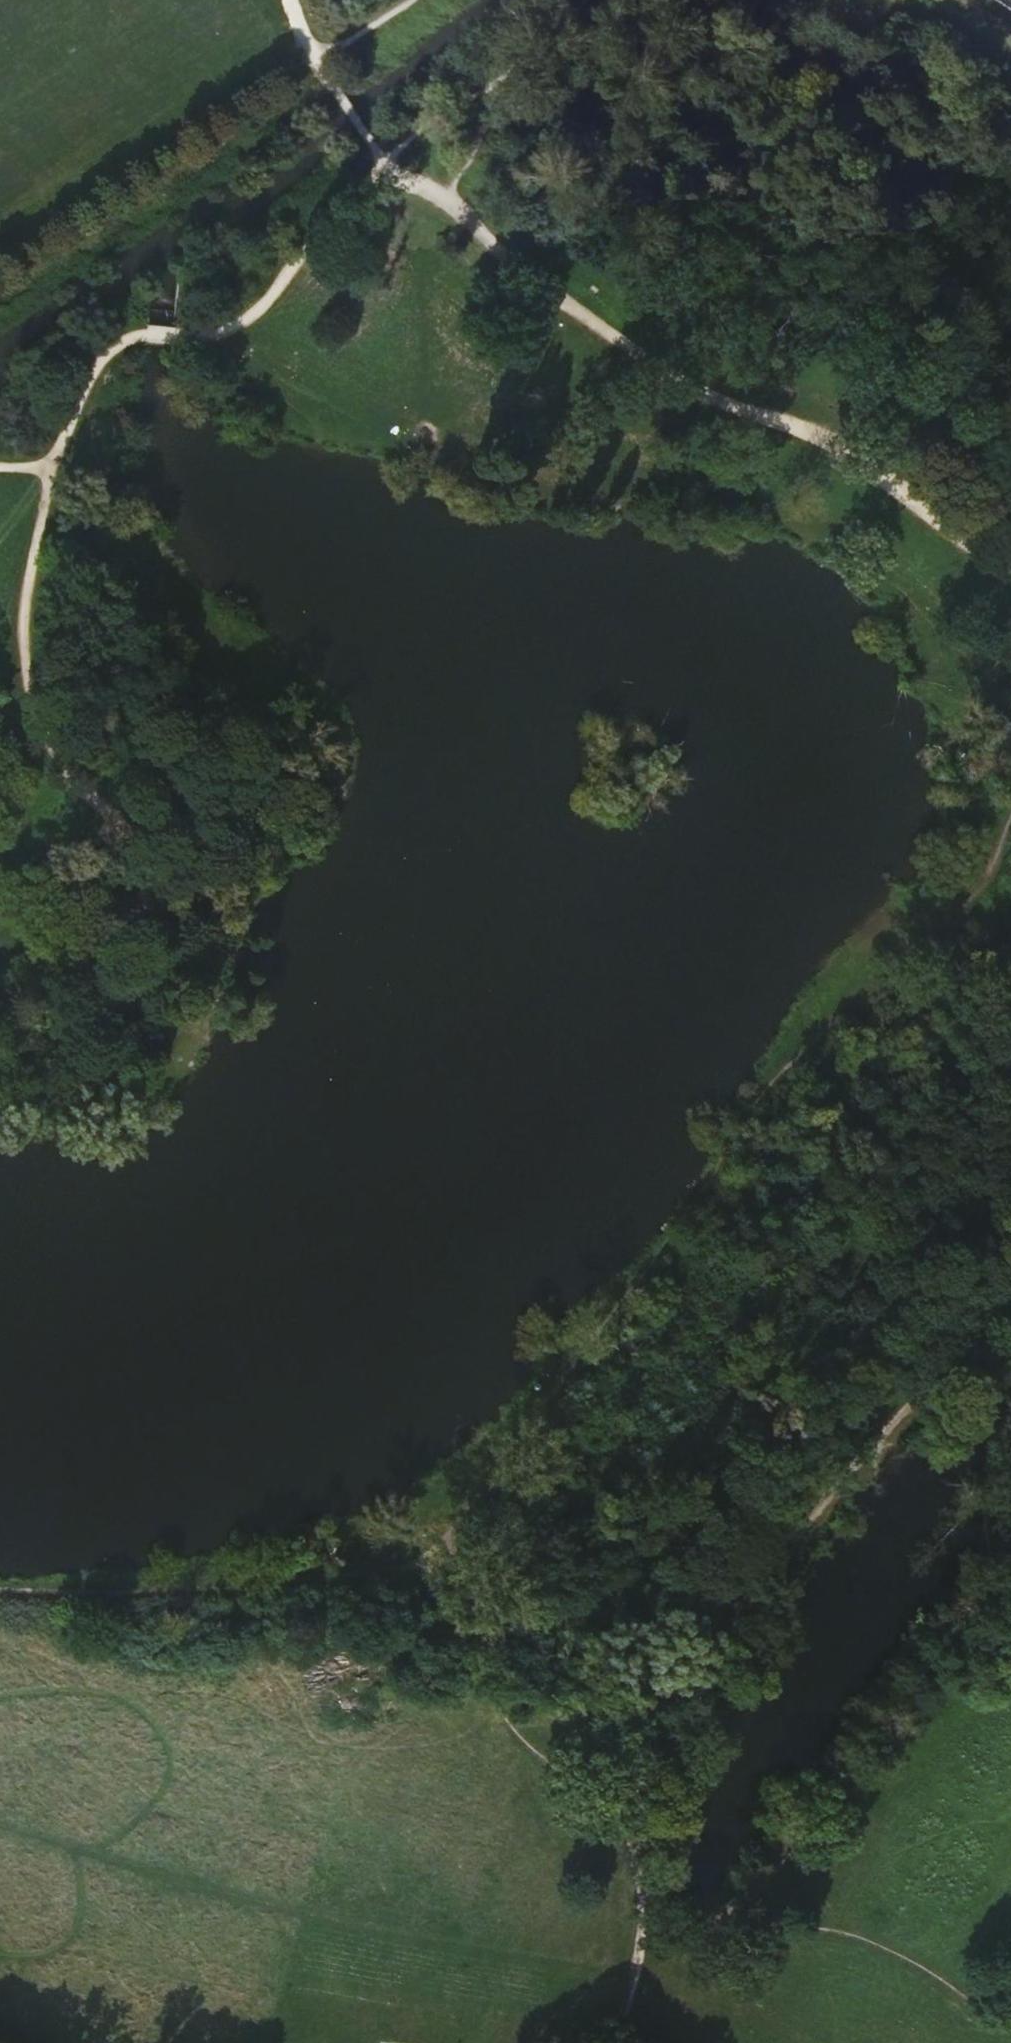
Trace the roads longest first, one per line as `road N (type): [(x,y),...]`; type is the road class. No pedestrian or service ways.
road 1 (track): [(386,167),(750,408),(805,430),(1010,575)]
road 2 (track): [(1010,1303),(783,1549),(653,1716),(607,1803)]
road 3 (track): [(142,331),(202,336),(230,326),(281,281),(317,220),(386,167)]

